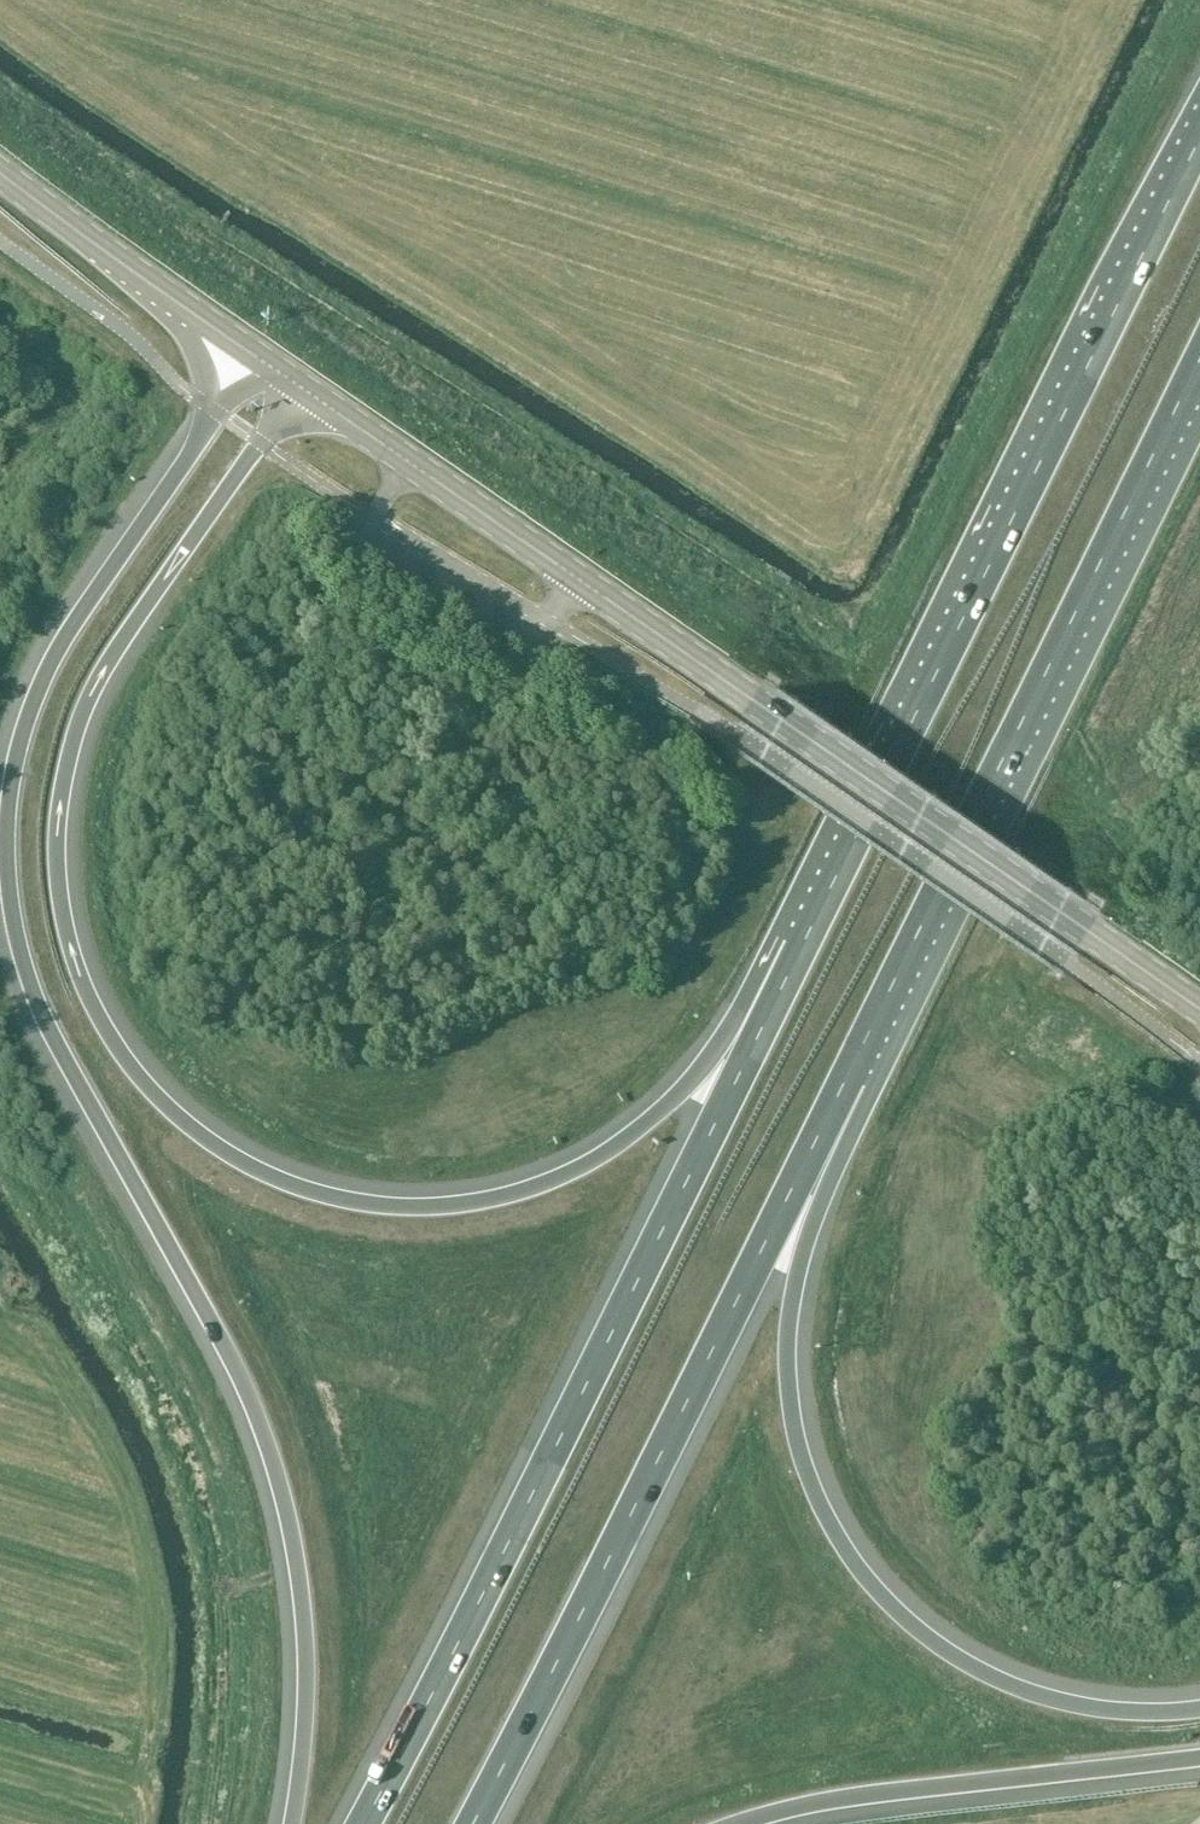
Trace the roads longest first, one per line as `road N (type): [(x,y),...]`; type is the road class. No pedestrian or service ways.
road 1 (motorway): [(251,354),(61,645),(18,752),(7,835),(14,922),(39,1008),(250,1399),(283,1499),(306,1676),(292,1823)]
road 2 (motorway): [(802,948),(658,1113),(586,1164),(512,1192),(425,1205),(338,1199),(255,1171),(150,1091),(83,989),(64,923),(57,842),(65,779),(90,698),(122,642),(301,388)]
road 3 (primary): [(1199,1010),(301,388)]
road 4 (motorway): [(802,948),(365,1823)]
road 5 (motorway): [(1199,137),(802,948)]
road 6 (motorway): [(1199,1712),(1095,1709),(997,1680),(911,1626),(846,1552),(822,1509),(795,1429),(789,1323),(850,1078)]
road 7 (motorway): [(475,1823),(850,1078)]
road 8 (motorway): [(850,1078),(1199,360)]
road 9 (motorway): [(736,1823),(860,1795),(1199,1757)]
road 10 (primary): [(251,354),(0,171)]

